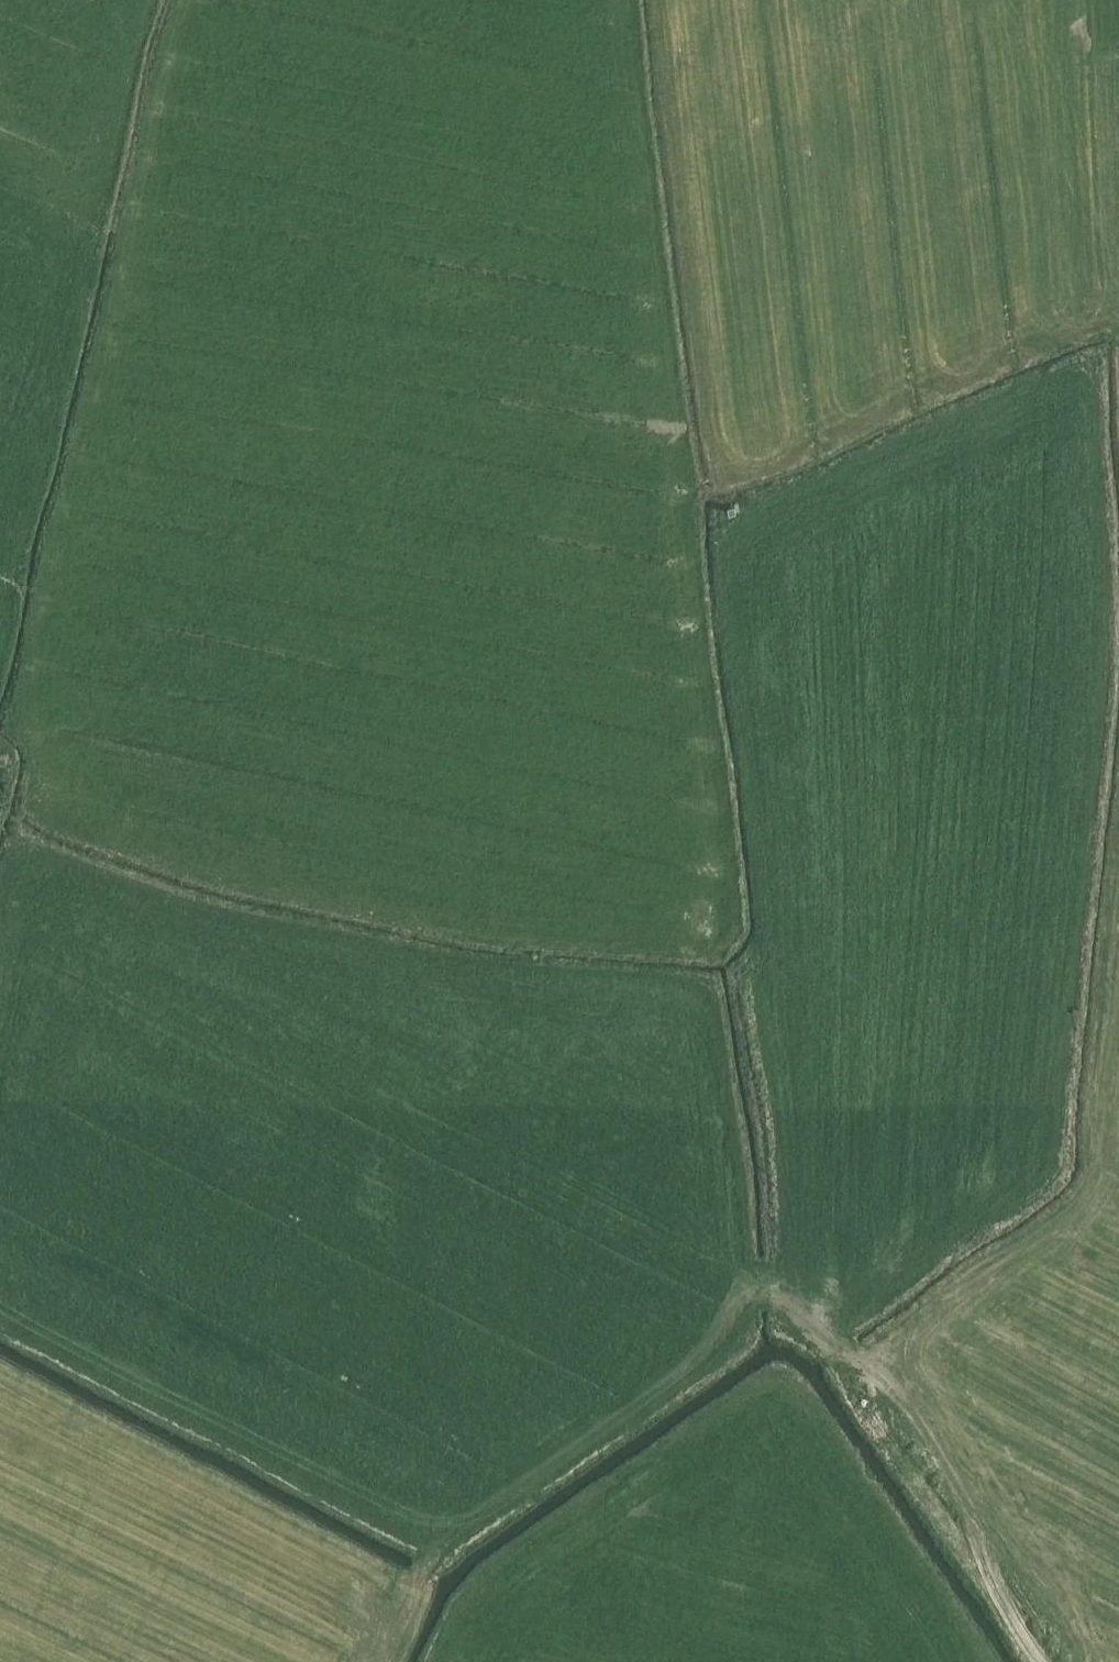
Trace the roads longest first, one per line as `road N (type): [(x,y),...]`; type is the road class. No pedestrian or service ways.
road 1 (track): [(1054,1661),(1075,1341),(1105,1187),(1058,1185),(988,1259),(913,1298),(883,1349),(888,1399),(921,1470),(995,1537)]

